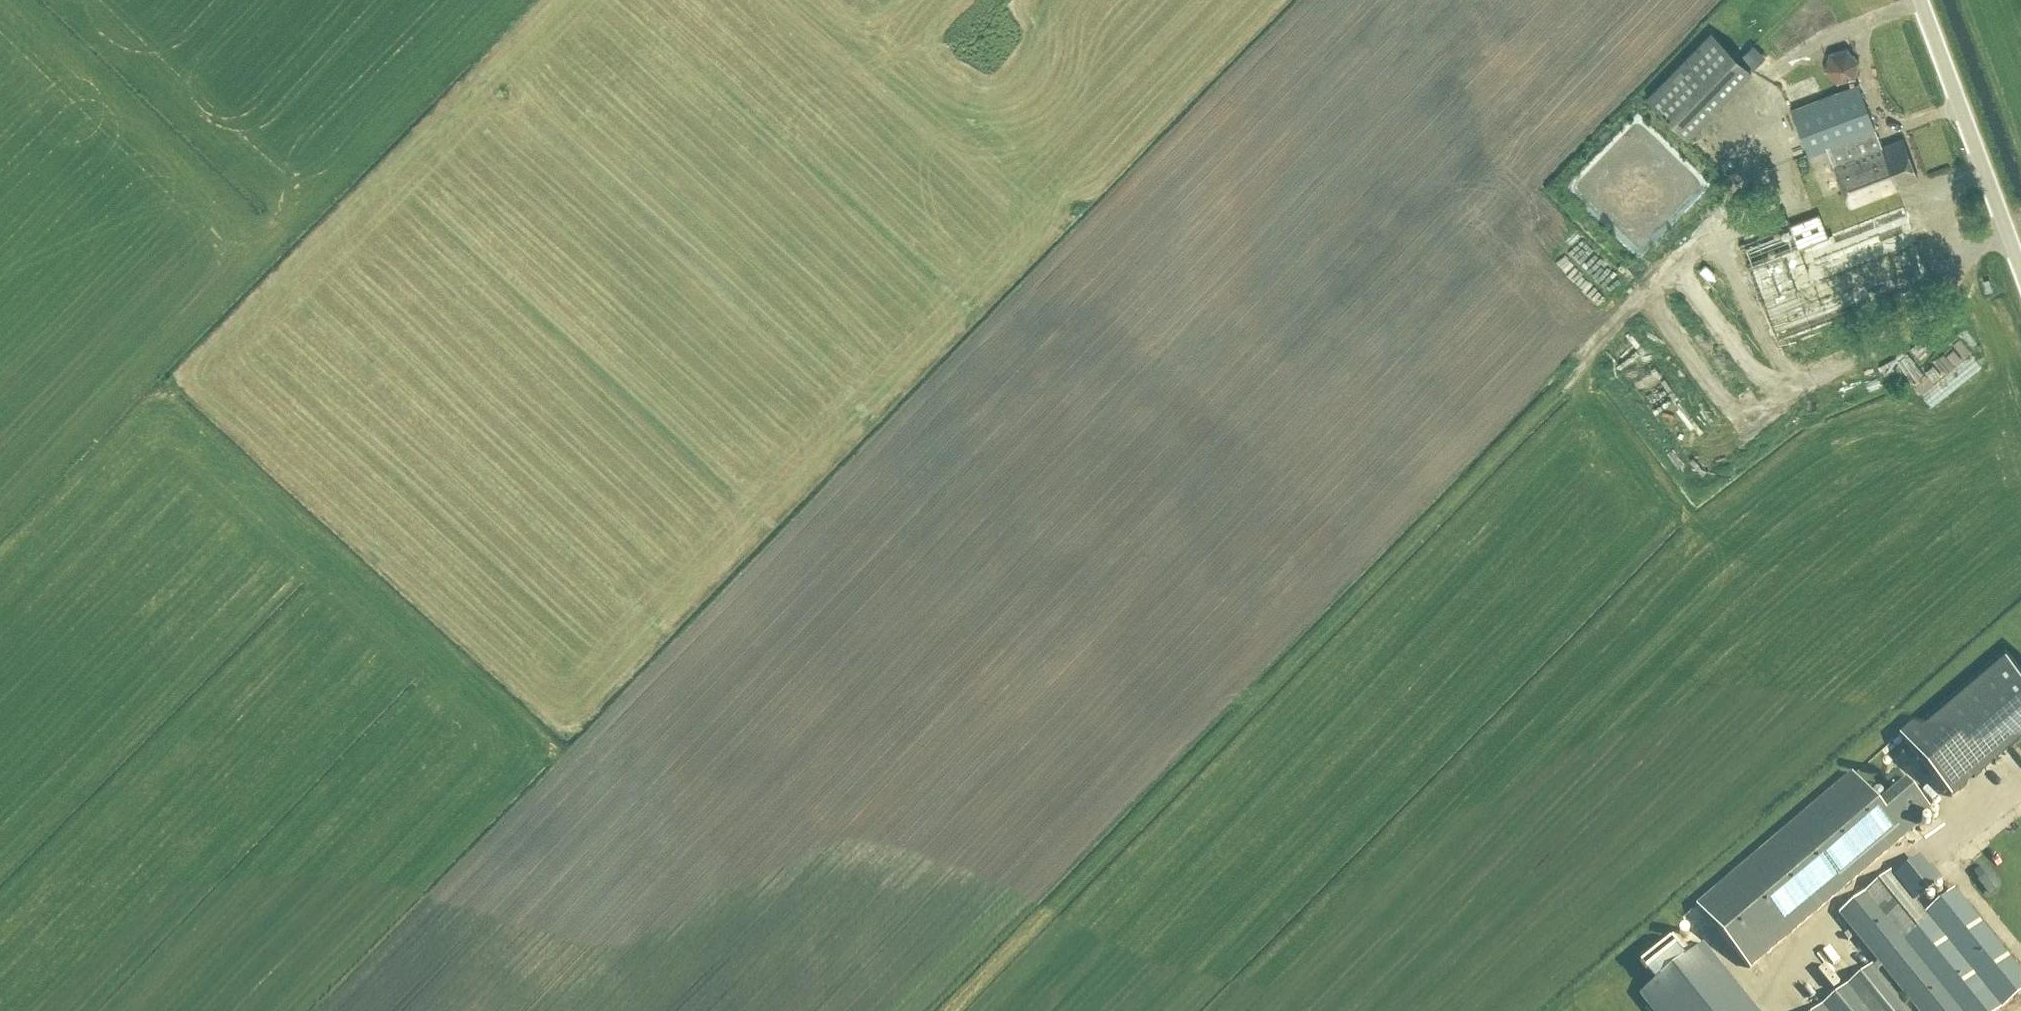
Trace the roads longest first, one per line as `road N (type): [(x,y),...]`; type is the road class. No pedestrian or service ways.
road 1 (unclassified): [(2020,254),(1927,0)]

